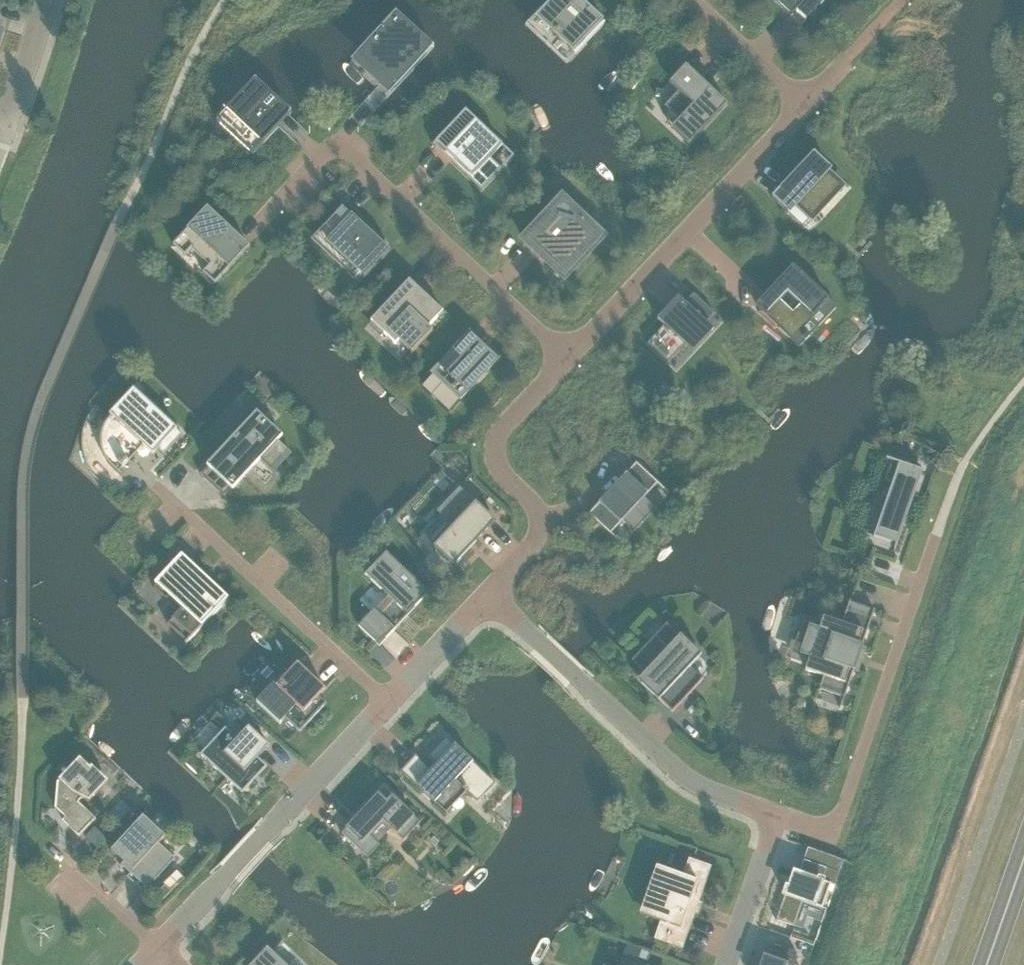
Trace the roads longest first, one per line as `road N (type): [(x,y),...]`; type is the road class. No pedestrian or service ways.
road 1 (residential): [(568,357),(335,140),(242,240)]
road 2 (residential): [(777,814),(834,834),(936,535)]
road 3 (unclassified): [(488,594),(680,773),(777,814)]
road 4 (residential): [(568,357),(805,104)]
road 5 (unclassified): [(158,947),(387,702)]
road 6 (residential): [(387,702),(154,483)]
road 7 (residential): [(539,518),(500,472),(495,443),(568,357)]
road 8 (unclassified): [(777,814),(725,964)]
road 9 (residential): [(805,104),(694,0)]
road 10 (unclassified): [(387,702),(488,594)]
road 11 (residential): [(158,947),(51,847)]
road 12 (residential): [(2,135),(43,0)]

